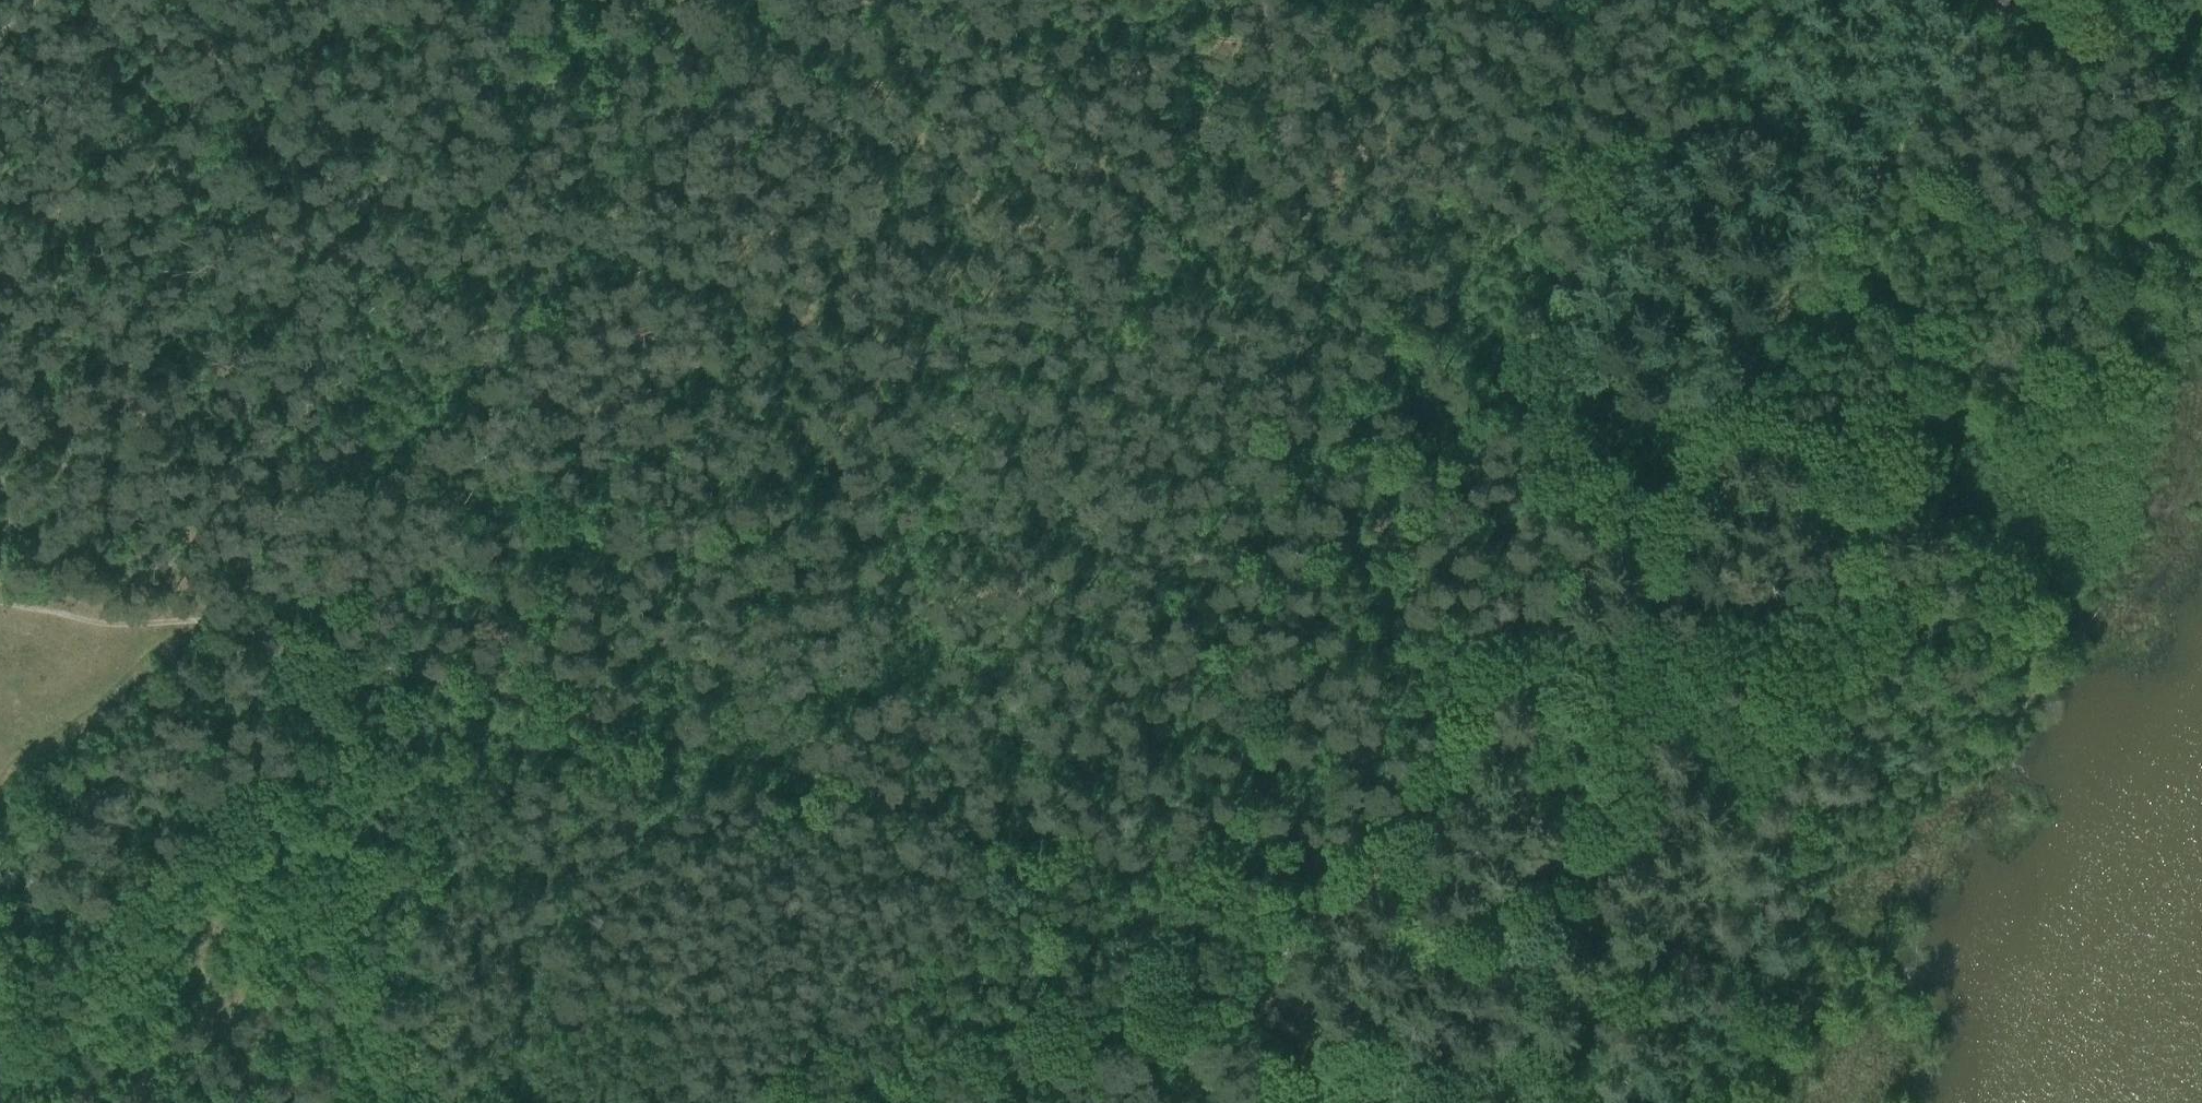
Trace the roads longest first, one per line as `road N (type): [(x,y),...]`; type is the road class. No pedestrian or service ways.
road 1 (track): [(0,583),(134,617),(225,627),(565,712),(1189,876),(1323,921)]
road 2 (track): [(1323,921),(1445,795),(2004,0)]
road 3 (track): [(1323,921),(1268,967),(1259,994),(1271,1021),(1404,1102)]

